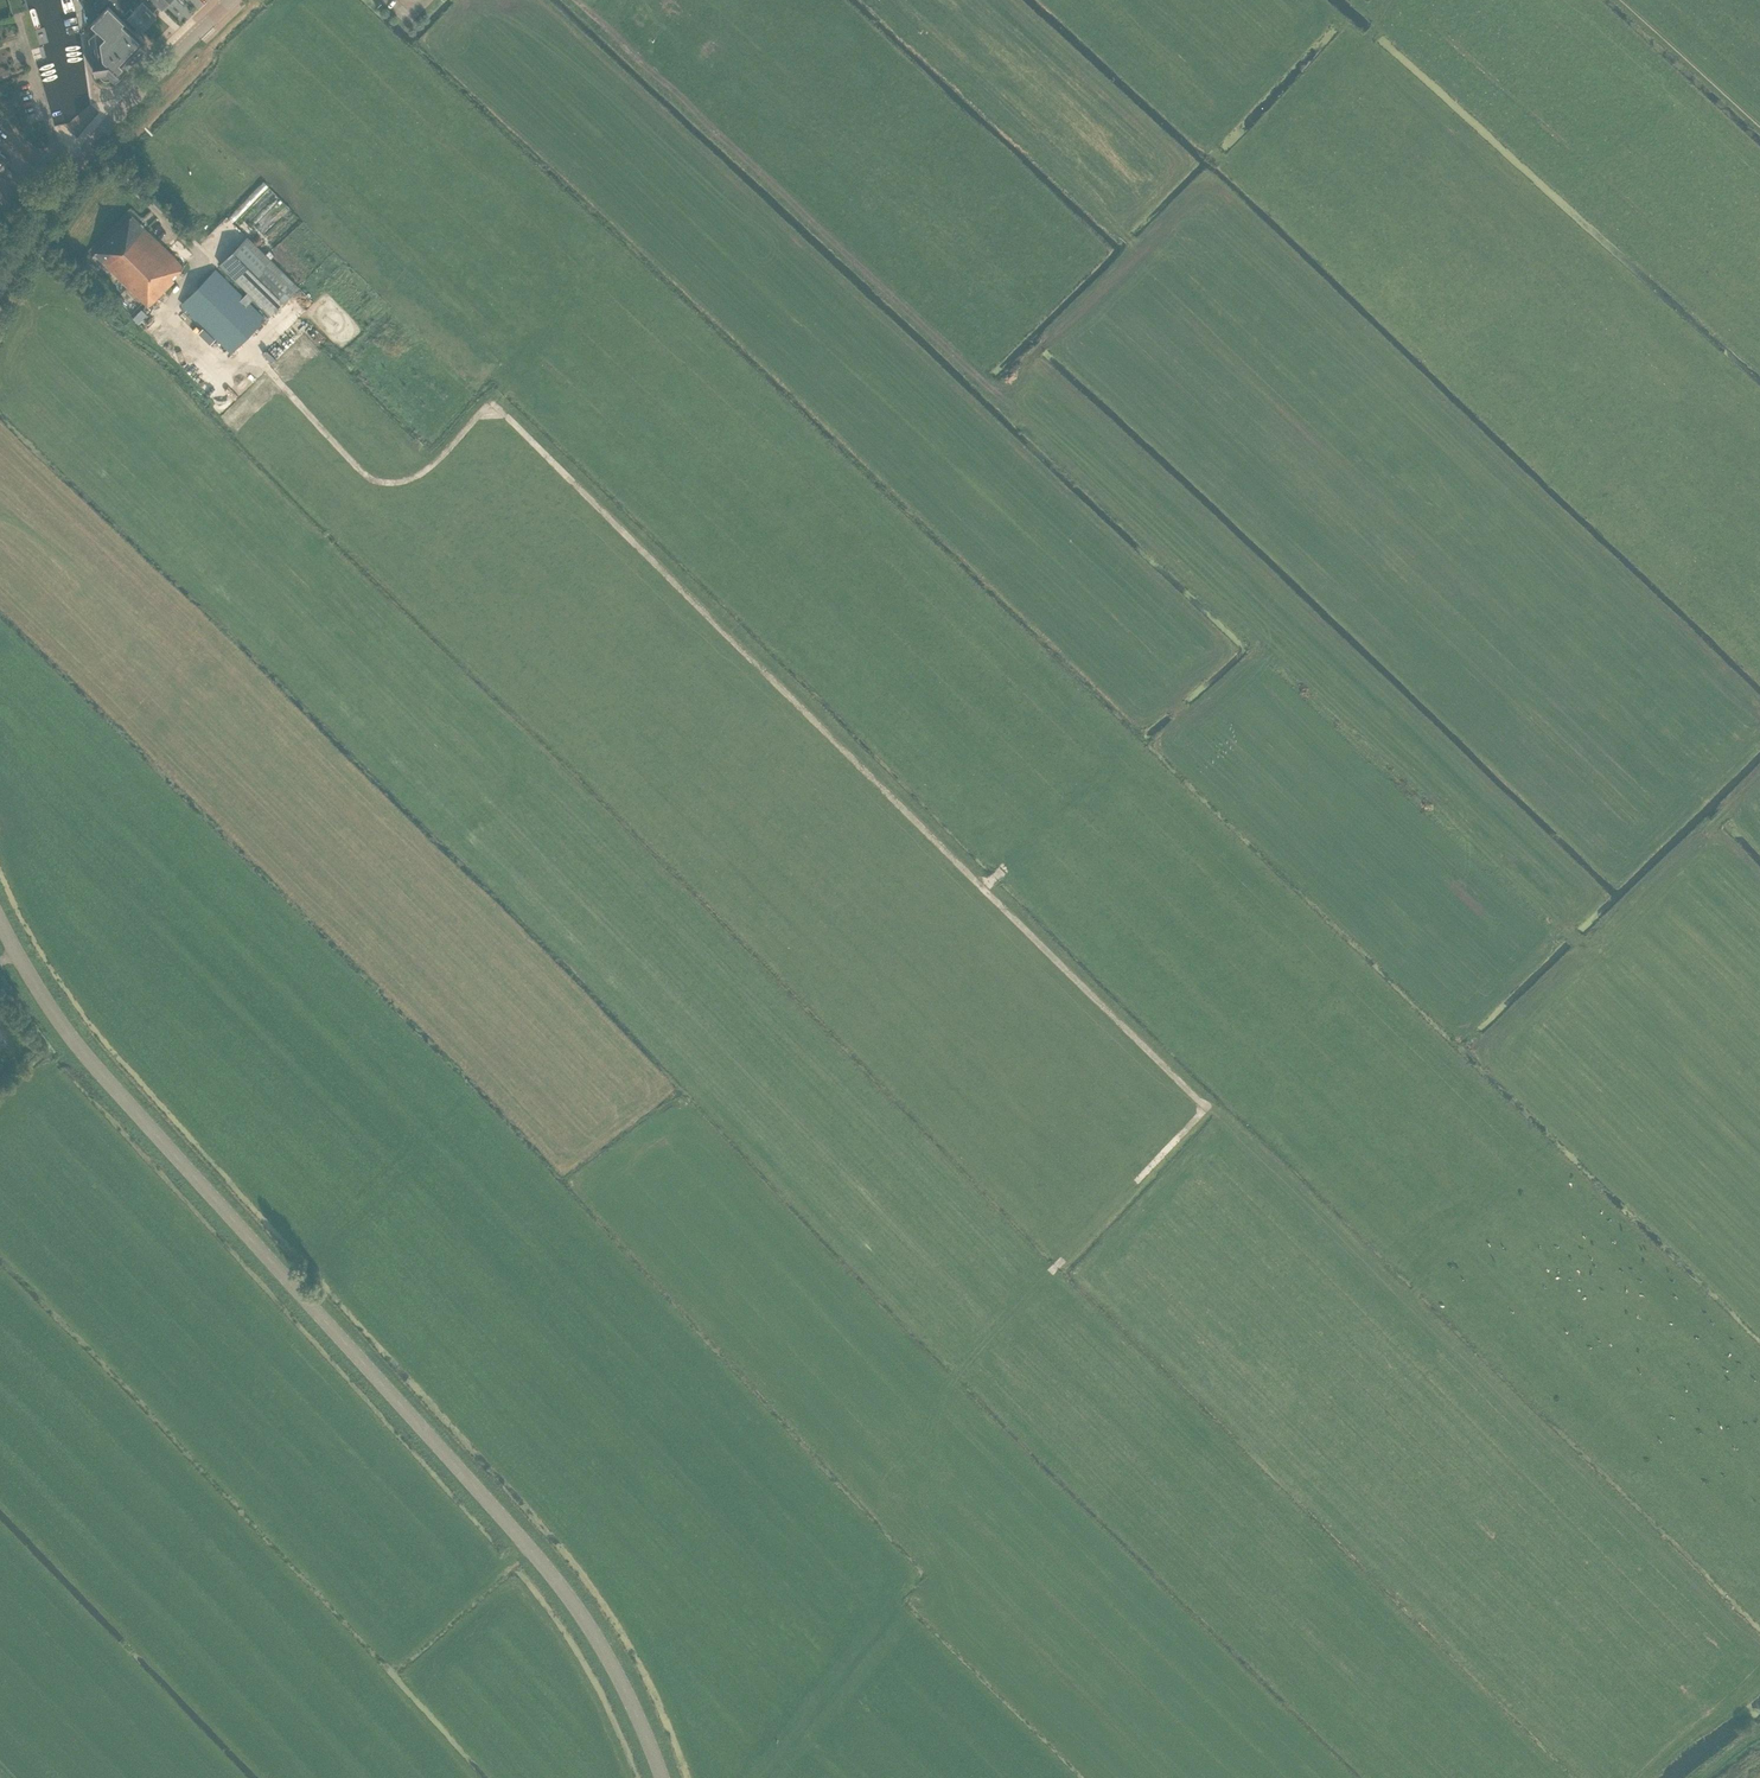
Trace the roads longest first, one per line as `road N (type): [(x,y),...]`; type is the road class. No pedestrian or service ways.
road 1 (tertiary): [(661,1777),(633,1698),(579,1603),(523,1532),(98,1071),(46,1005),(0,914)]
road 2 (track): [(581,0),(998,401)]
road 3 (tertiary): [(0,285),(102,126),(233,0)]

